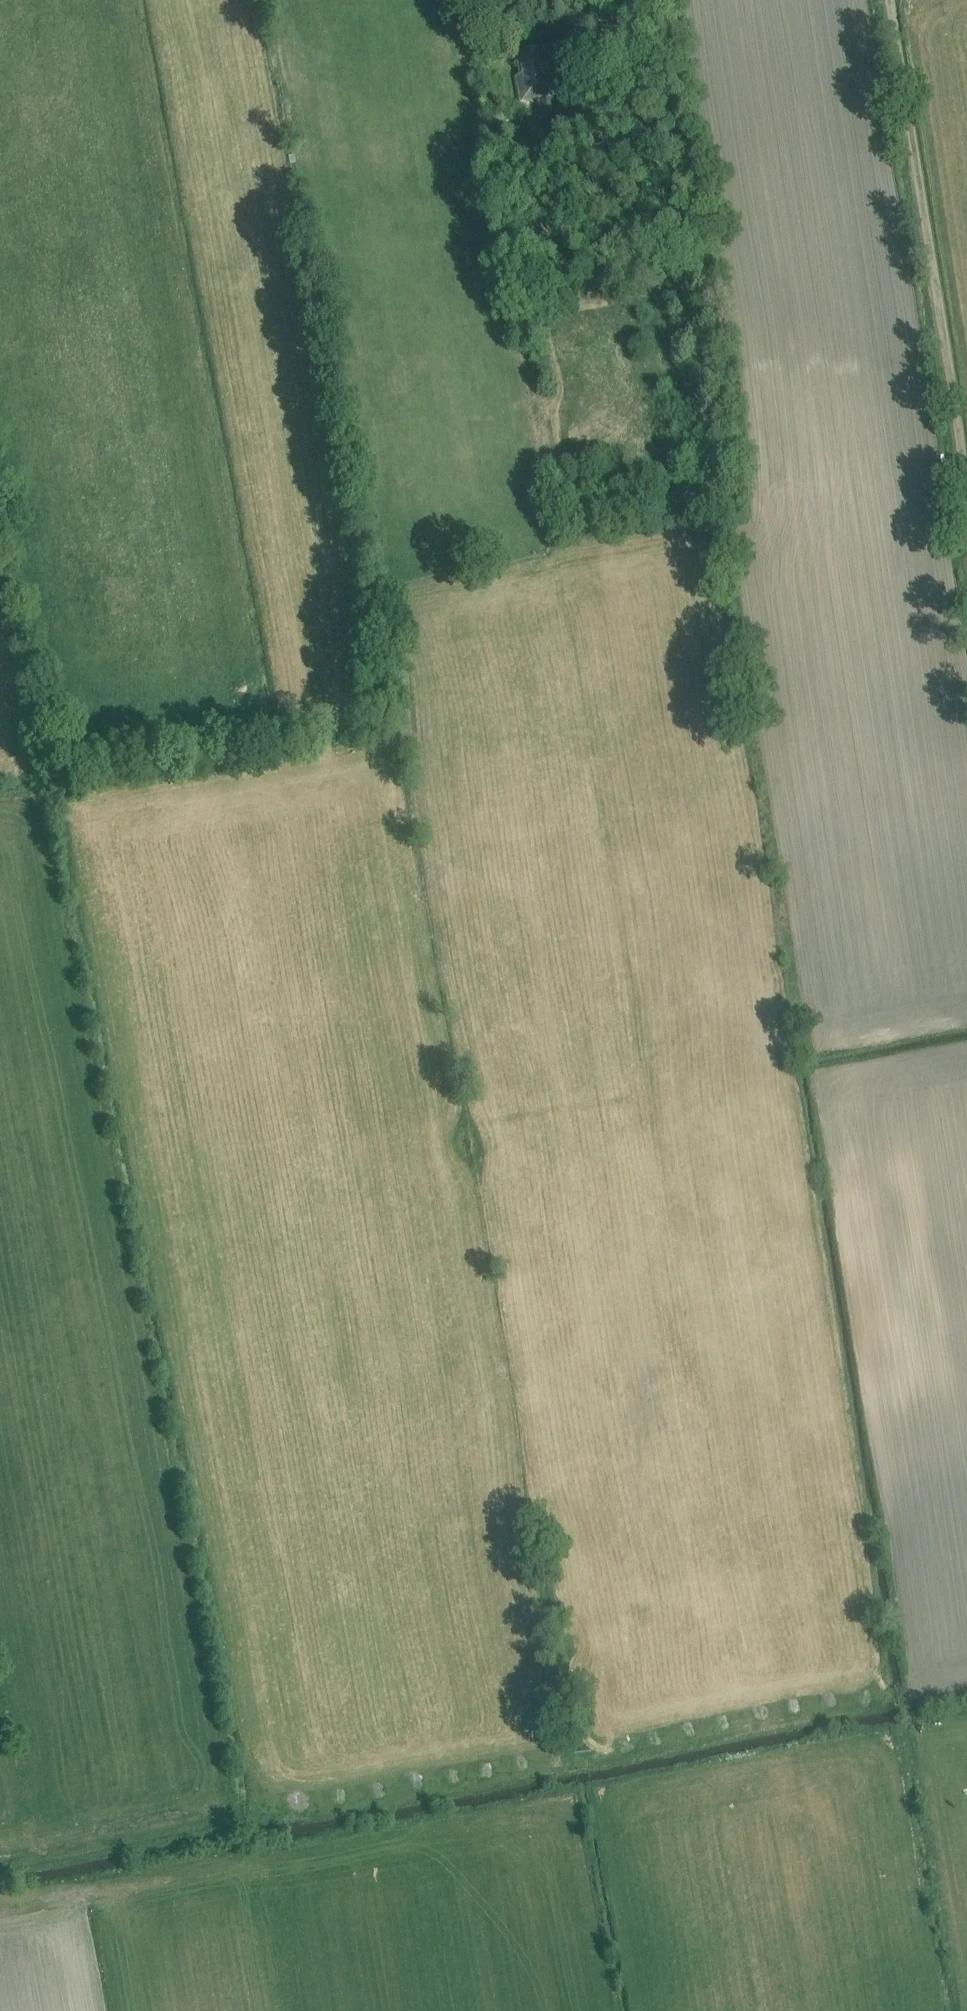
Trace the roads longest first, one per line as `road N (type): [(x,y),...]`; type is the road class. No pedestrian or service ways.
road 1 (track): [(966,483),(890,0)]

